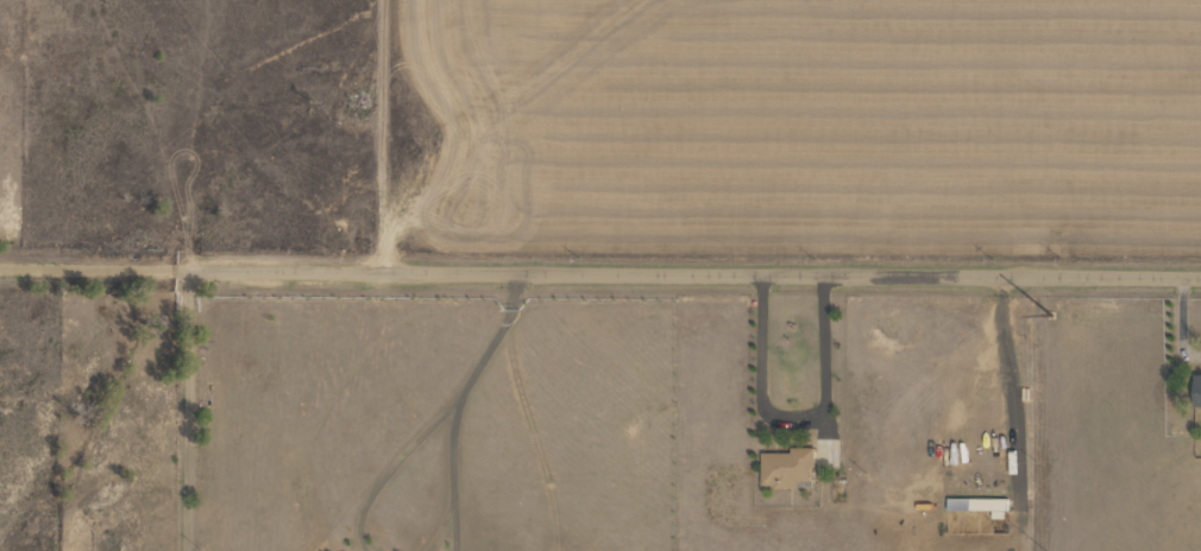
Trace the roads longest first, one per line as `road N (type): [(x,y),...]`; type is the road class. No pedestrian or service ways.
road 1 (residential): [(1200,276),(0,266)]
road 2 (residential): [(187,550),(189,268)]

